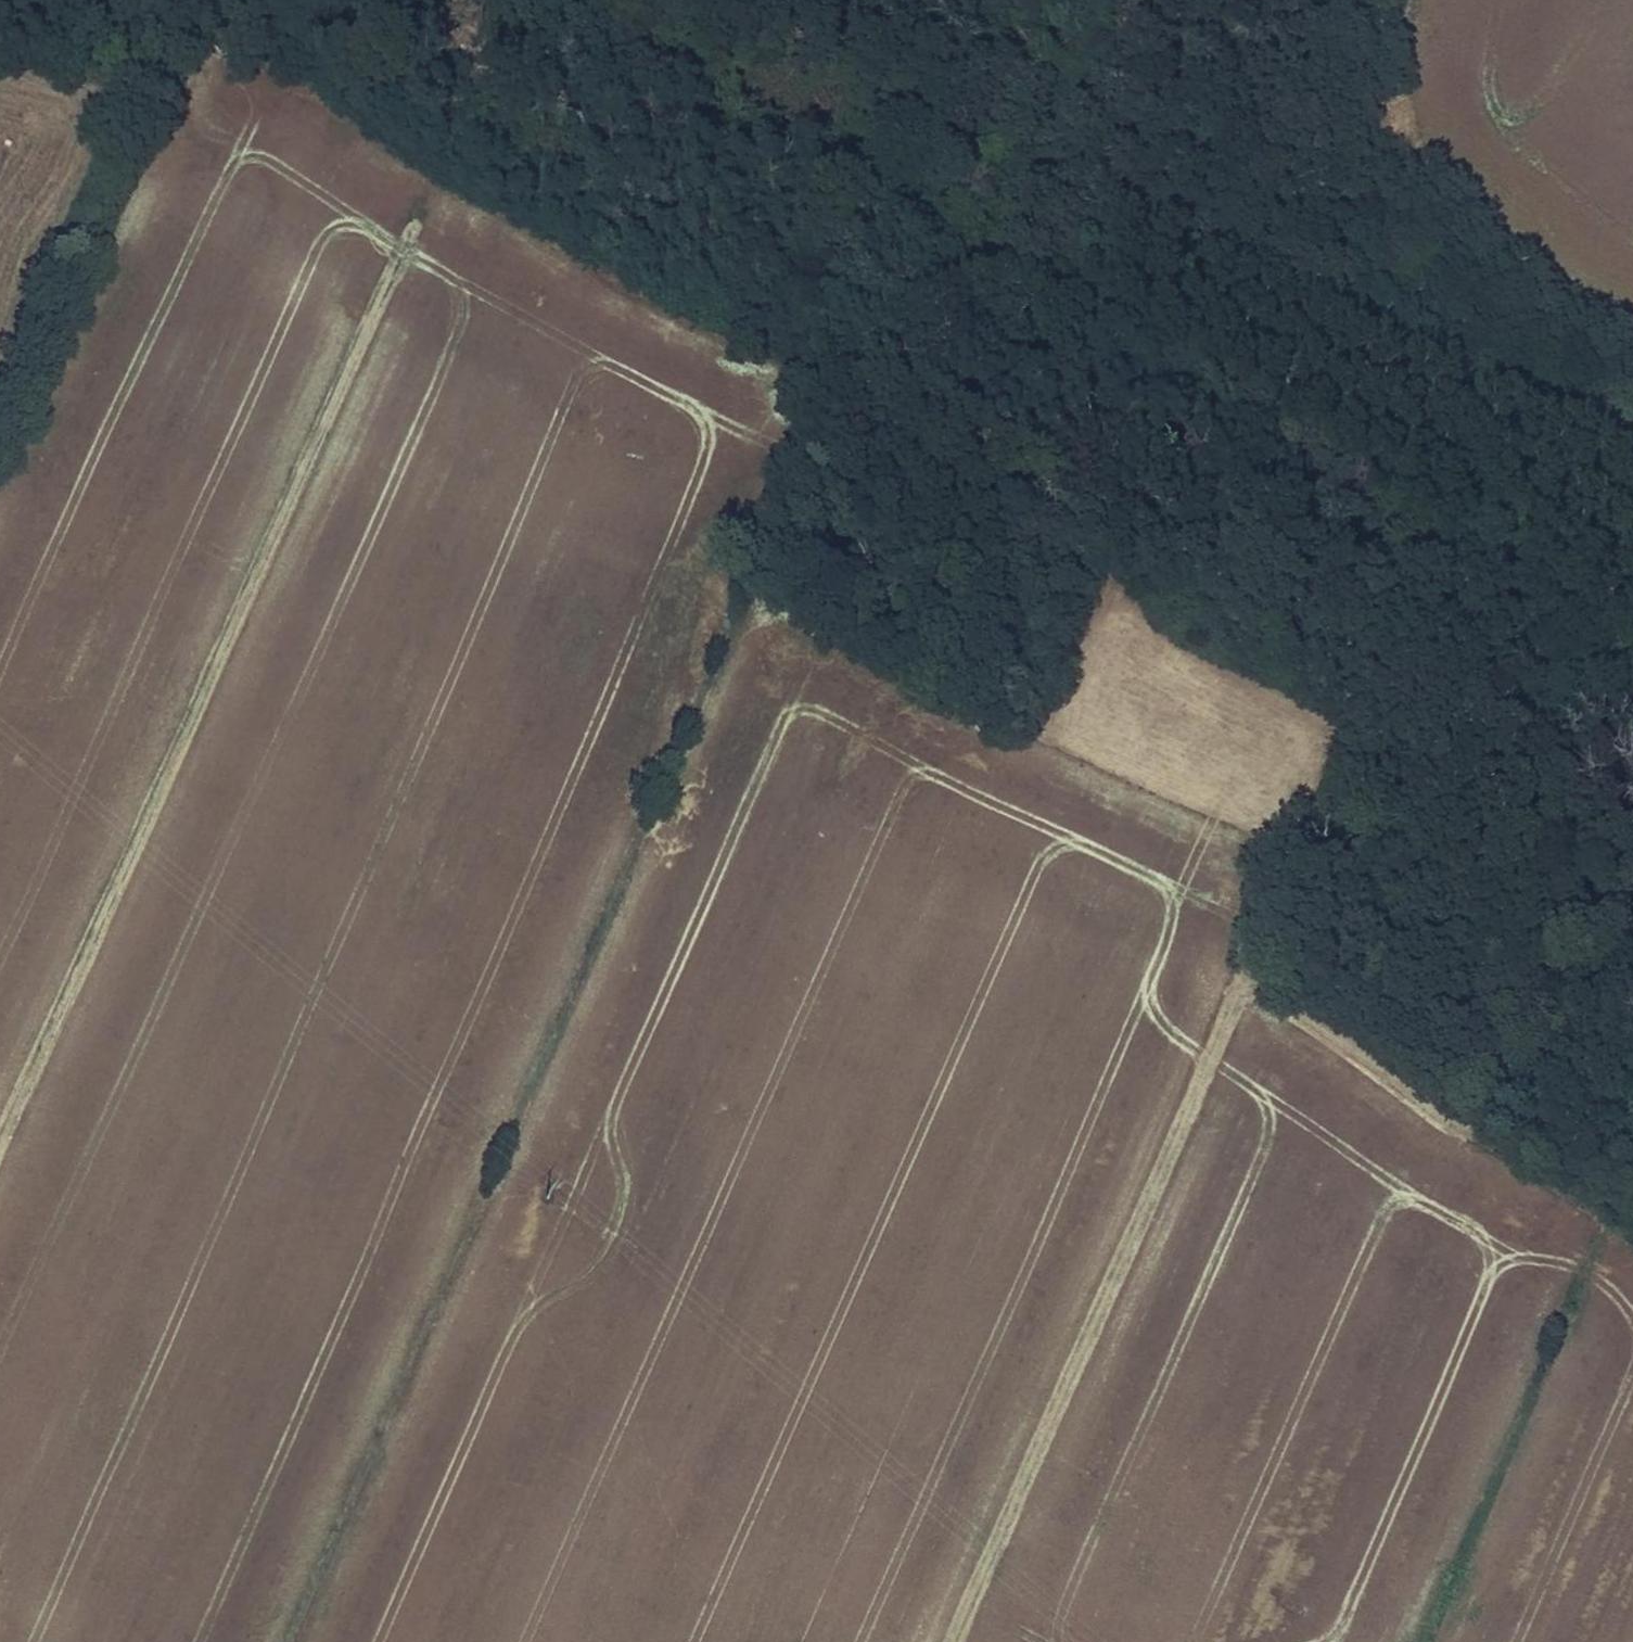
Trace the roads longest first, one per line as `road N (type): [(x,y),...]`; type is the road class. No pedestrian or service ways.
road 1 (track): [(427,190),(148,793),(0,1143)]
road 2 (track): [(1241,994),(952,1641)]

